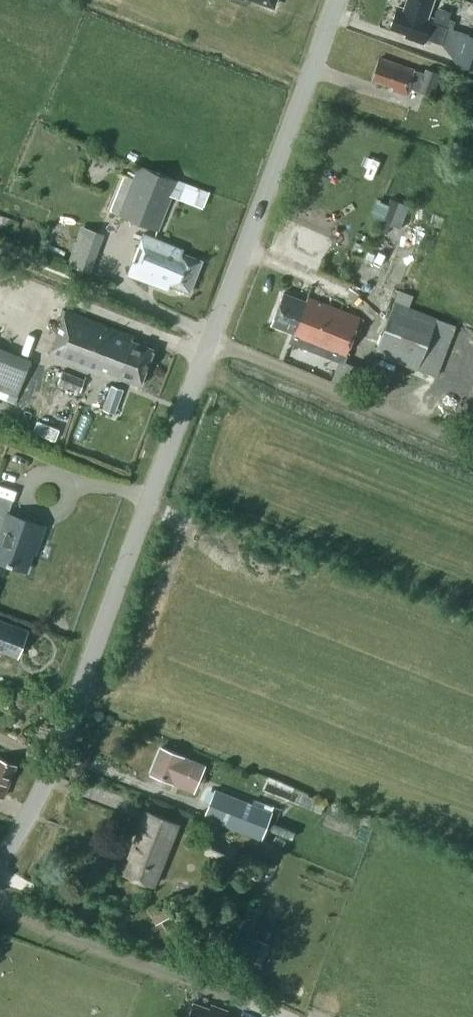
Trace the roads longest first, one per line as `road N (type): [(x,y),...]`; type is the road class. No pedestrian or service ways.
road 1 (unclassified): [(0,856),(48,778),(334,0)]
road 2 (track): [(472,442),(212,336)]

